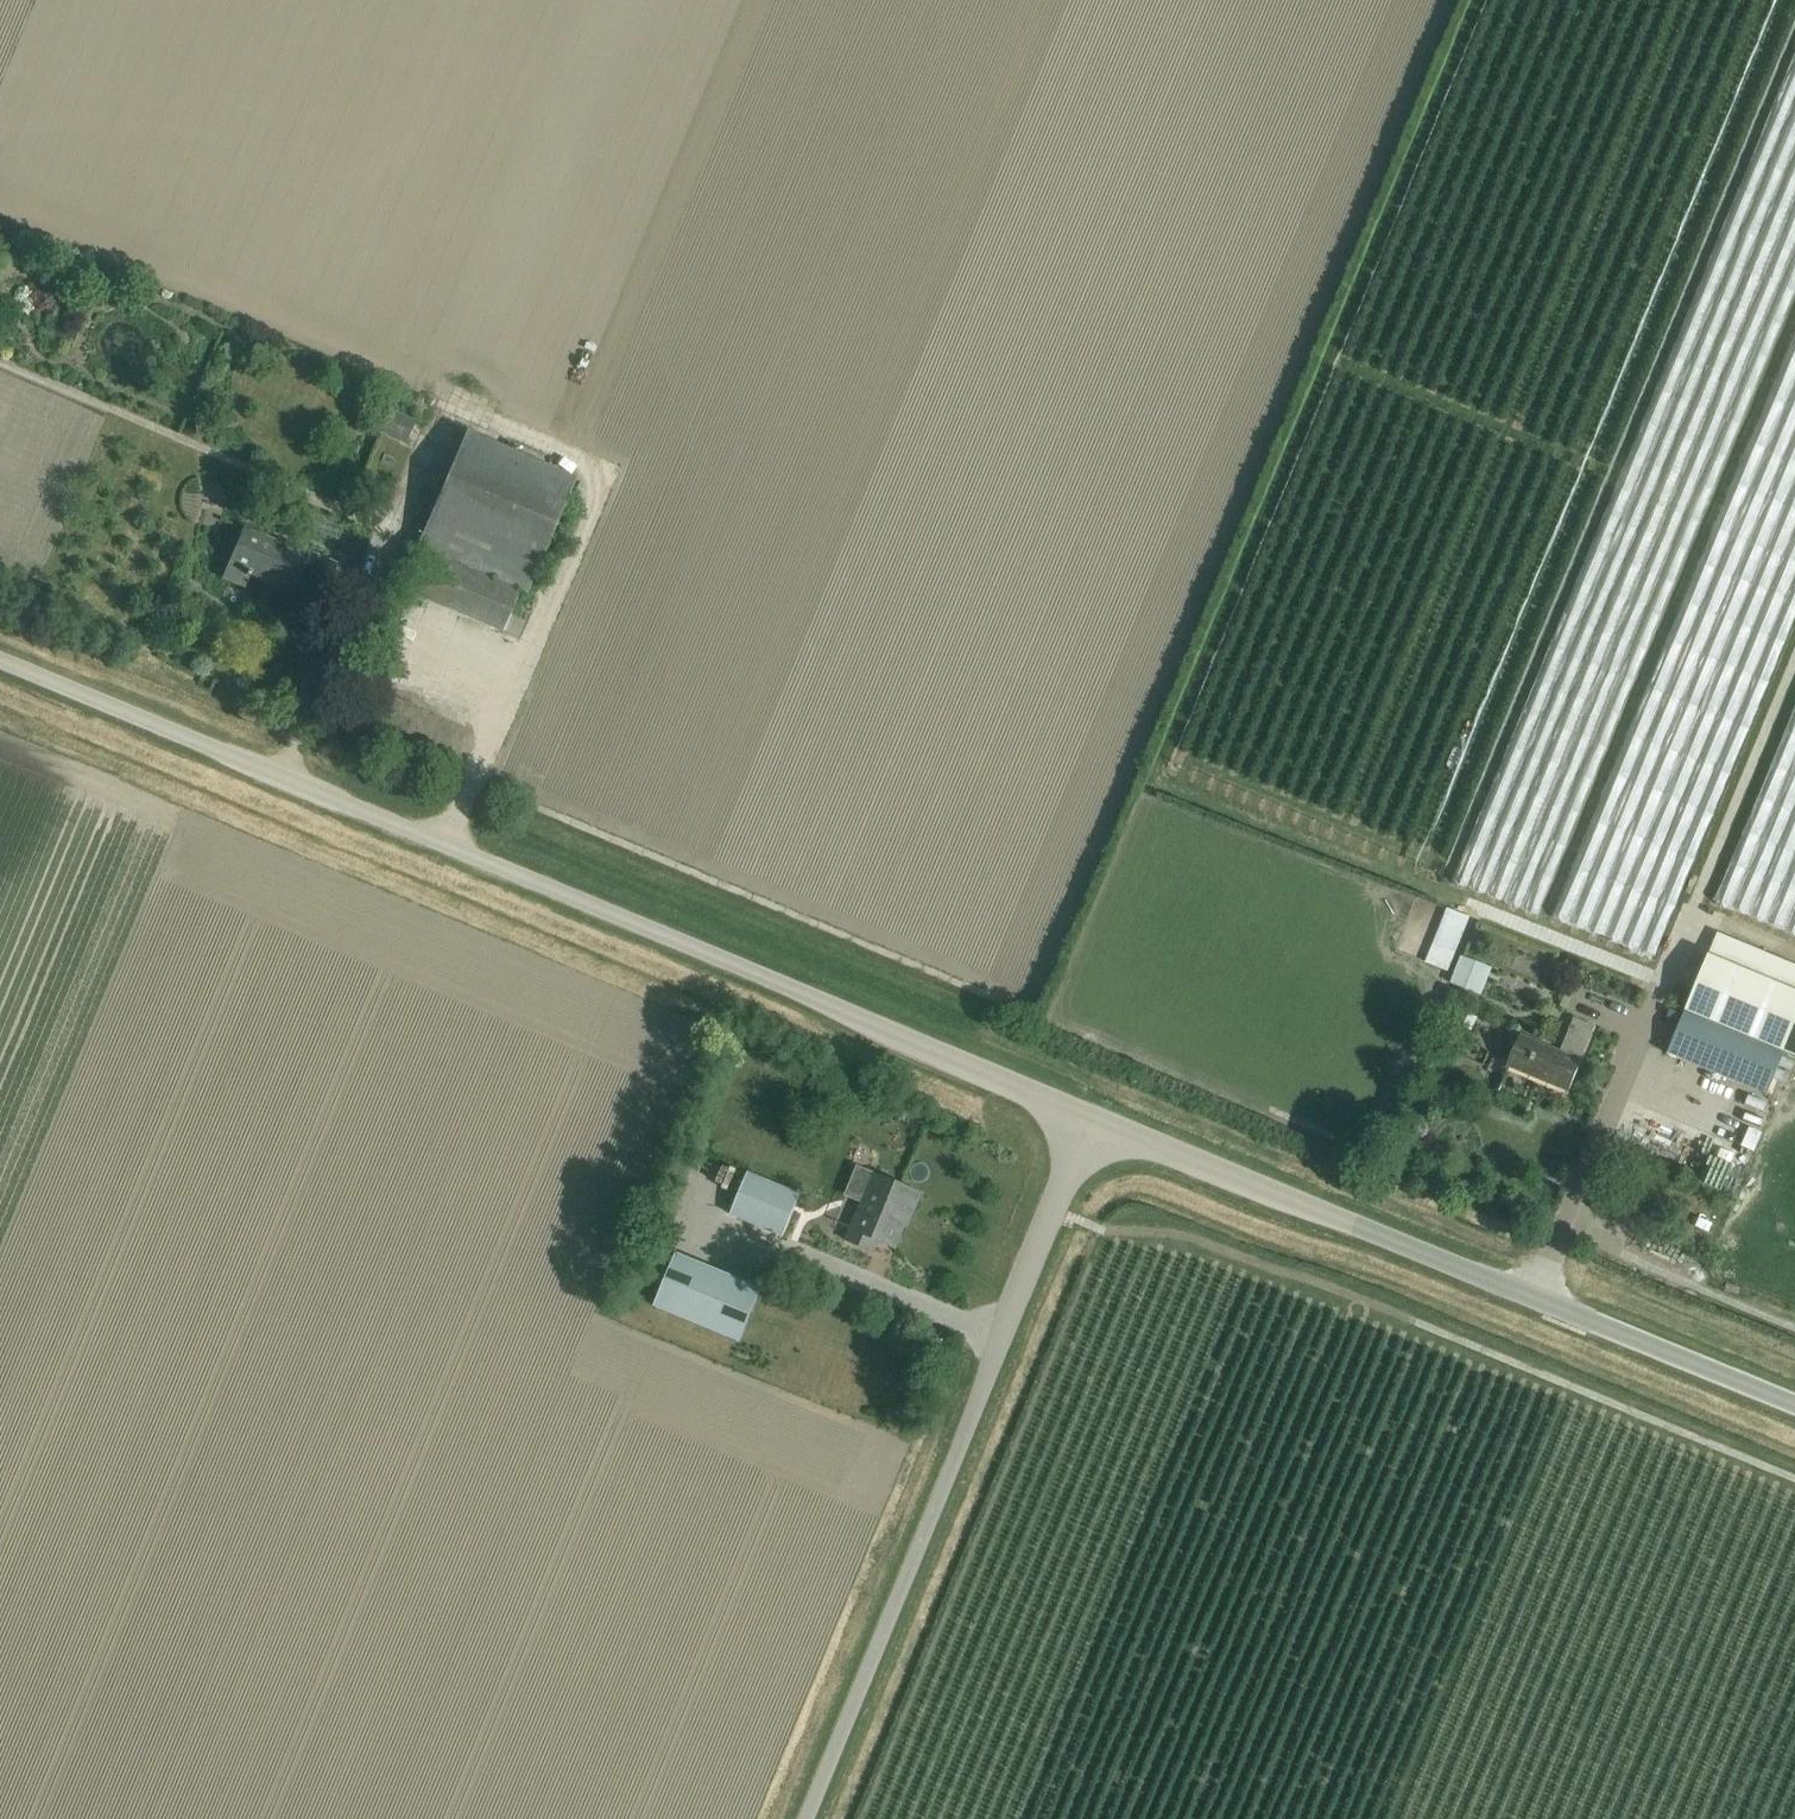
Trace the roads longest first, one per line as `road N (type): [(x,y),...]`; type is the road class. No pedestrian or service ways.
road 1 (unclassified): [(1091,1122),(491,847),(0,660)]
road 2 (unclassified): [(1794,1404),(1091,1122)]
road 3 (unclassified): [(794,1818),(1091,1122)]

